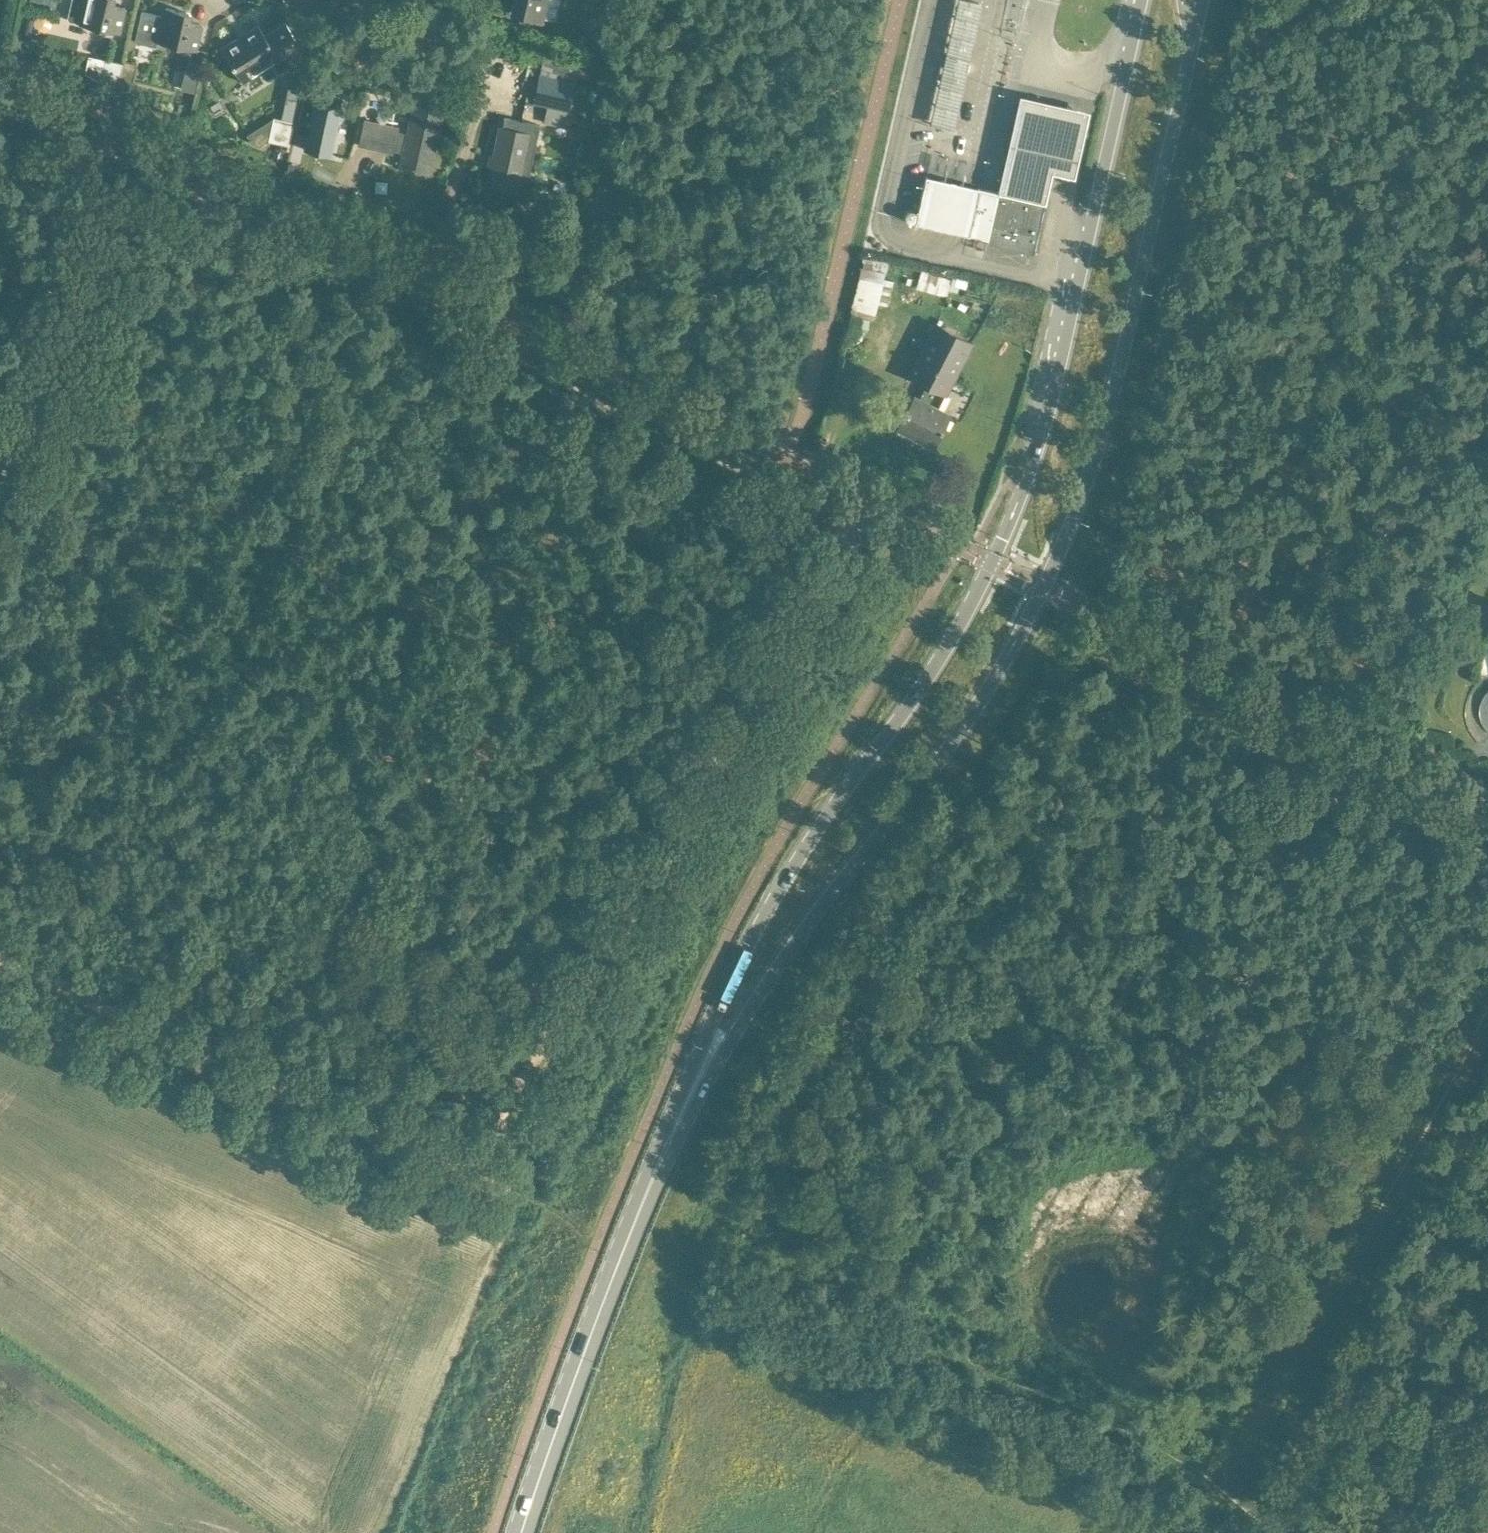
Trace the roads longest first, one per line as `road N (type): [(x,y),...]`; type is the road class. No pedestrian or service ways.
road 1 (secondary): [(704,1066),(921,788),(1042,590),(1112,396),(1202,0)]
road 2 (secondary): [(1141,0),(1037,451),(1004,538),(944,654),(783,880),(736,971),(704,1066)]
road 3 (unclassified): [(875,501),(0,63)]
road 4 (track): [(1487,1015),(1224,1486)]
road 5 (secondary): [(524,1532),(617,1262),(704,1066)]
road 6 (unclassified): [(1487,817),(1105,625)]
road 7 (track): [(959,1368),(1224,1486)]
road 8 (track): [(959,1368),(822,1320)]

